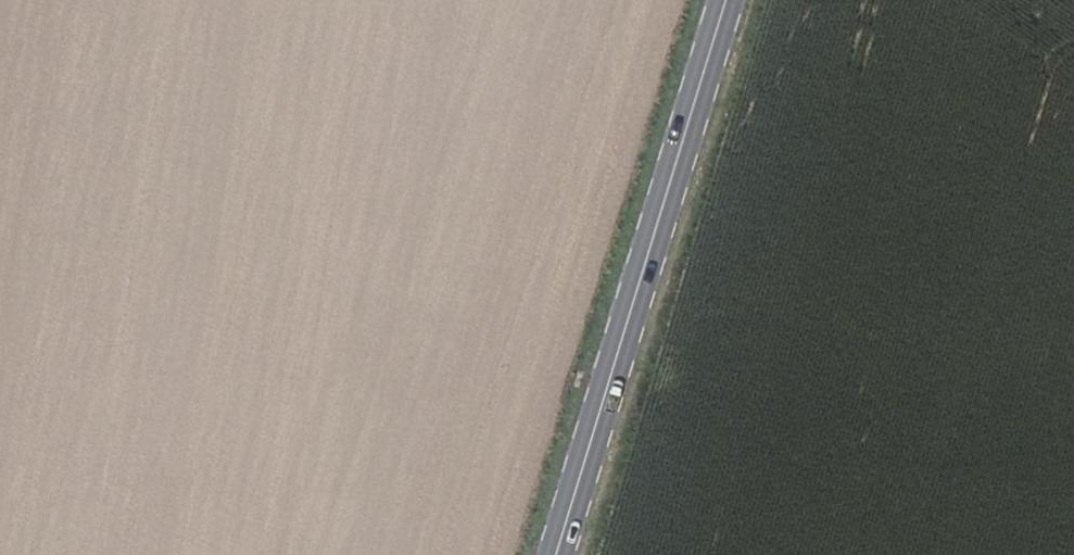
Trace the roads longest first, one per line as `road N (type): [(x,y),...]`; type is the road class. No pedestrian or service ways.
road 1 (secondary): [(556,554),(726,0)]

